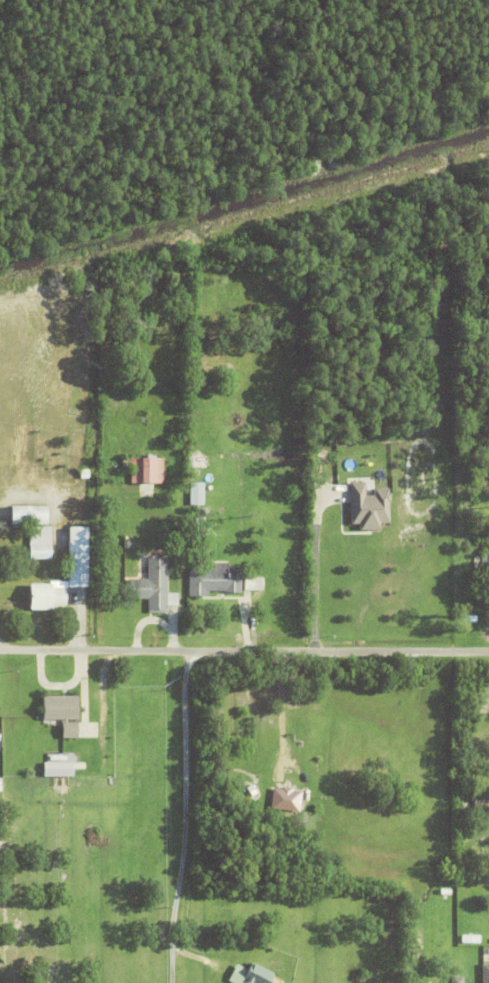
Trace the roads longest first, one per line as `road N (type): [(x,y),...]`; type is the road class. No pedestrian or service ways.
road 1 (residential): [(0,651),(488,651)]

